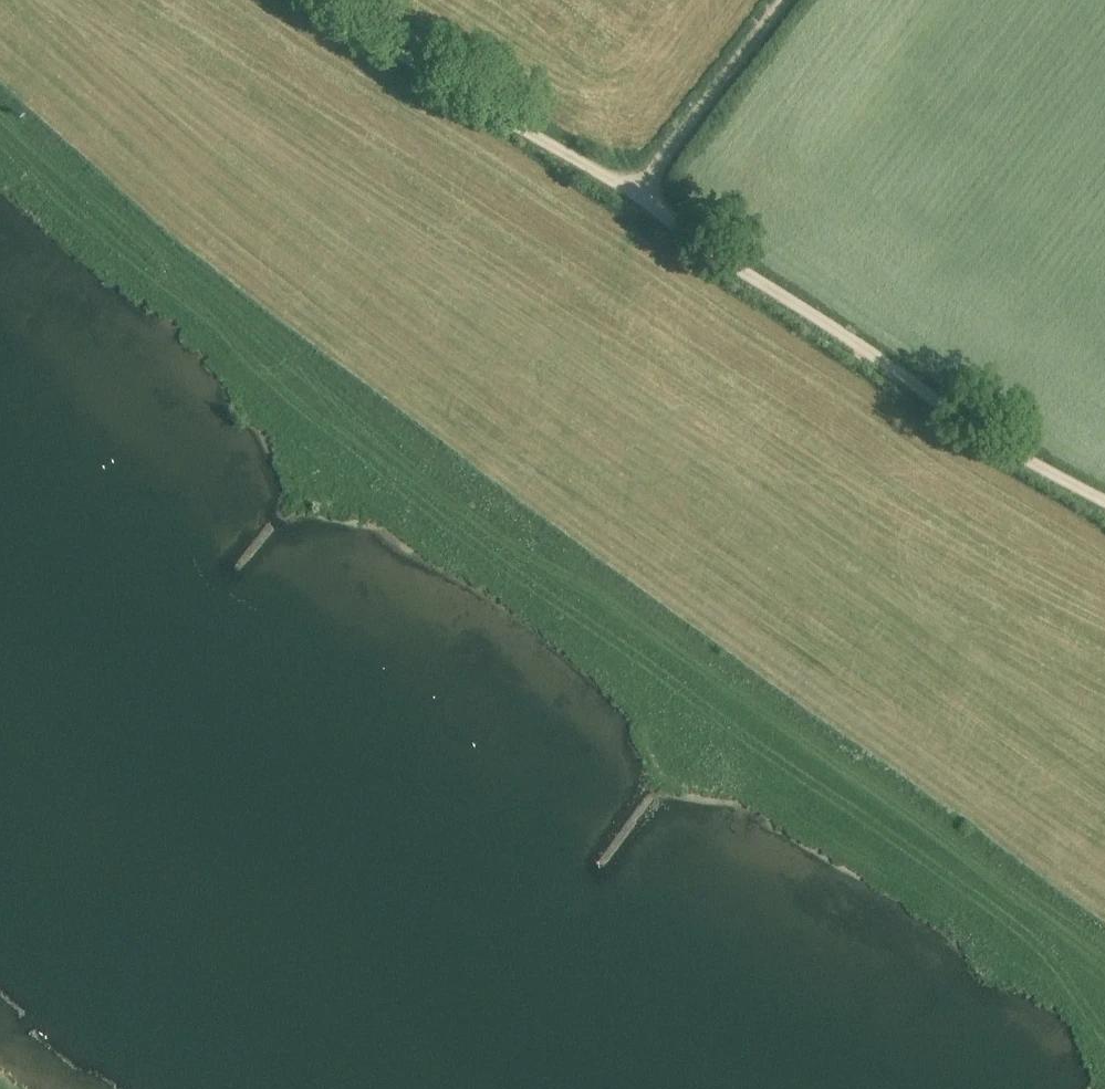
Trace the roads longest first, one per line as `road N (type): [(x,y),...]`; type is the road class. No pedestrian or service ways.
road 1 (track): [(640,195),(1104,497)]
road 2 (track): [(312,0),(640,195)]
road 3 (track): [(793,0),(640,195)]

